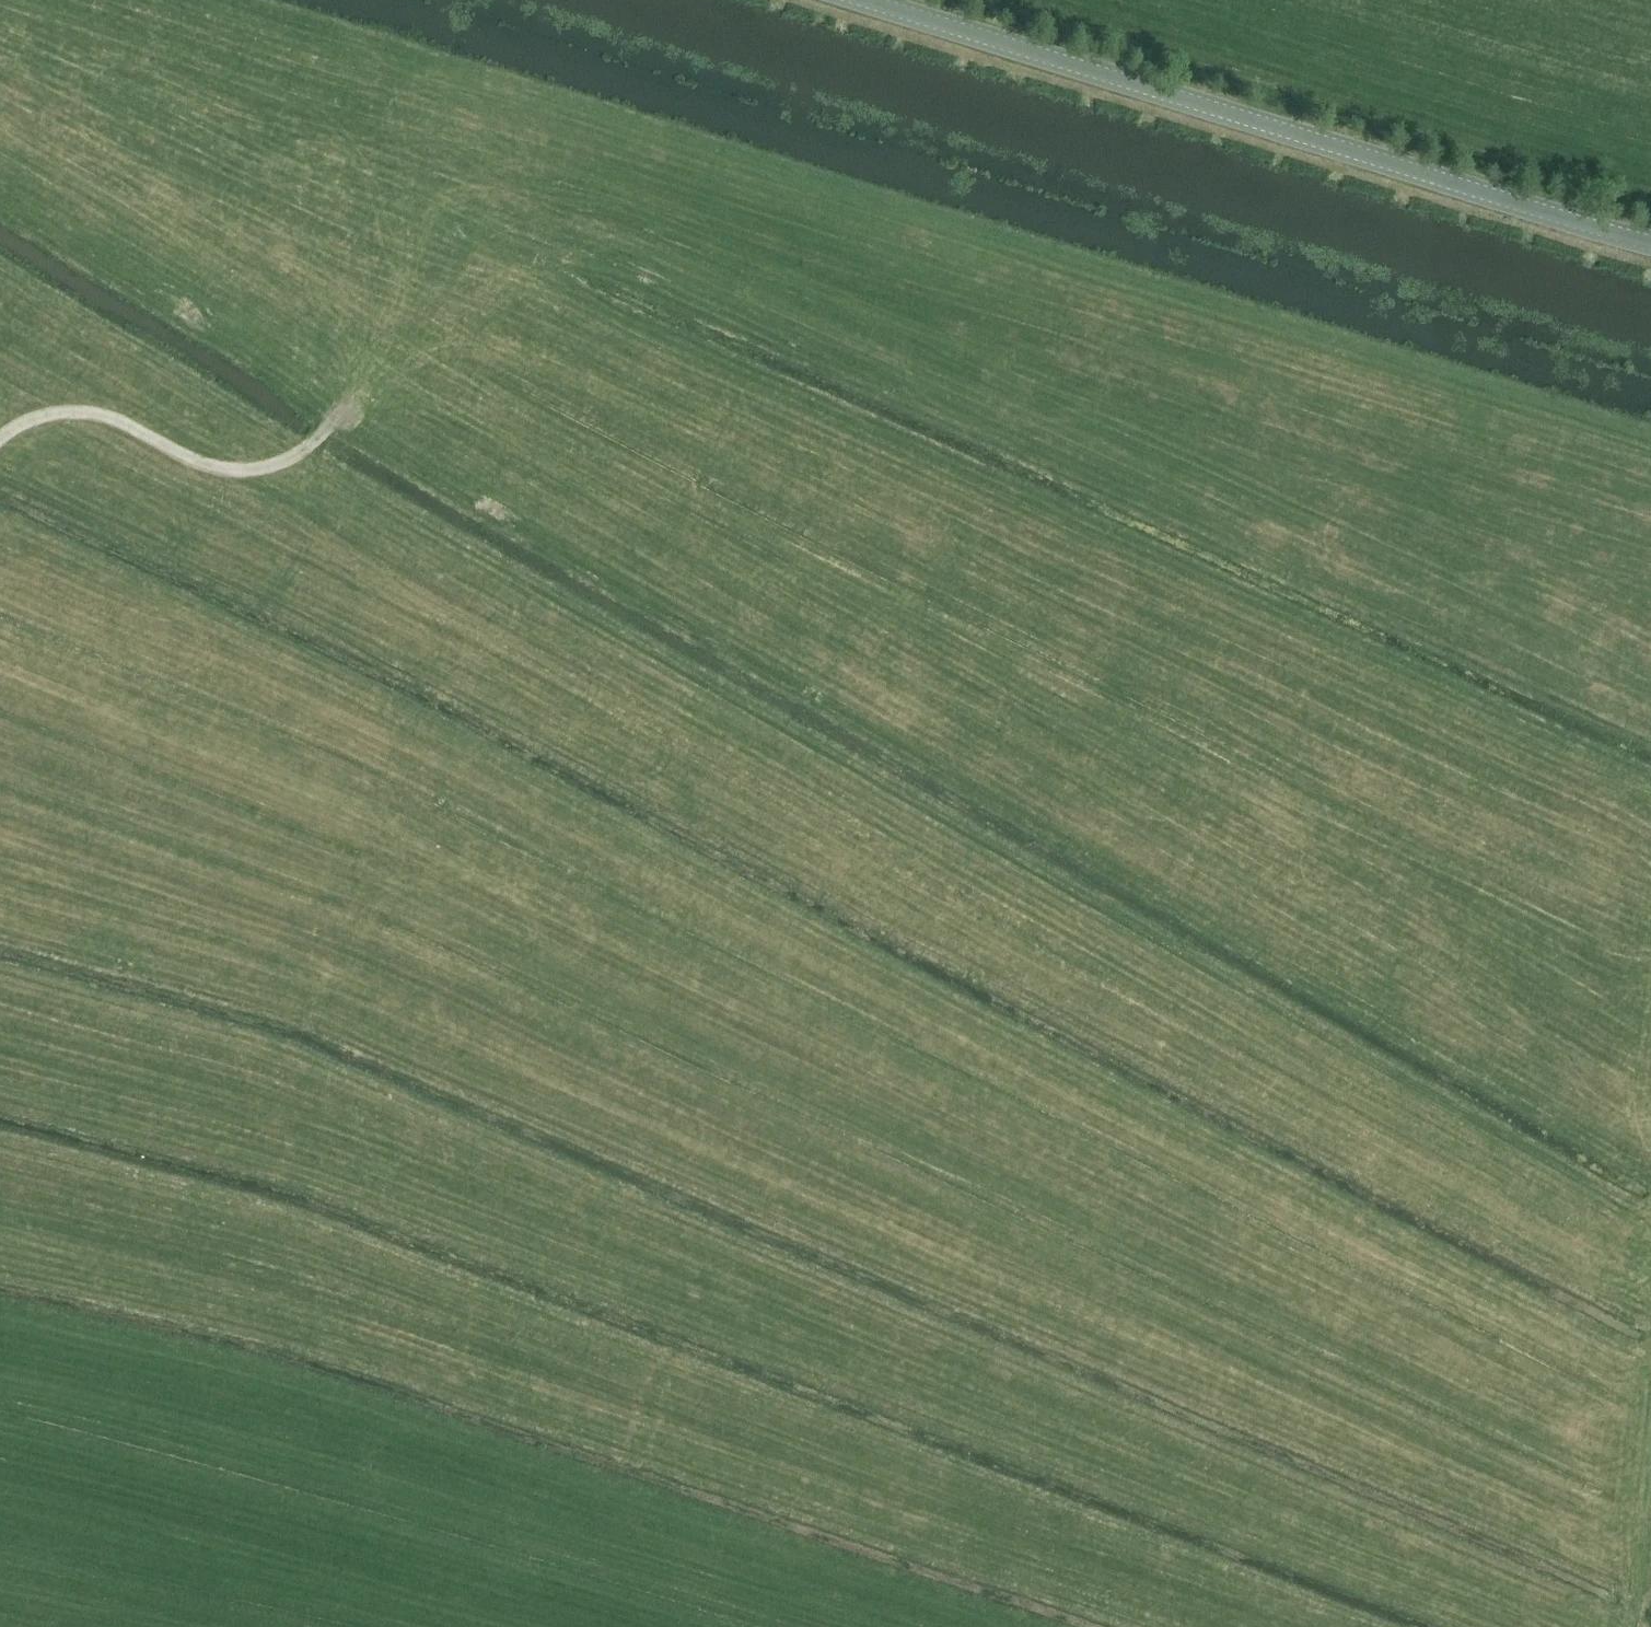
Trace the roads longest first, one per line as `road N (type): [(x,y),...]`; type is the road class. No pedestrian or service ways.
road 1 (tertiary): [(1650,241),(868,0)]

